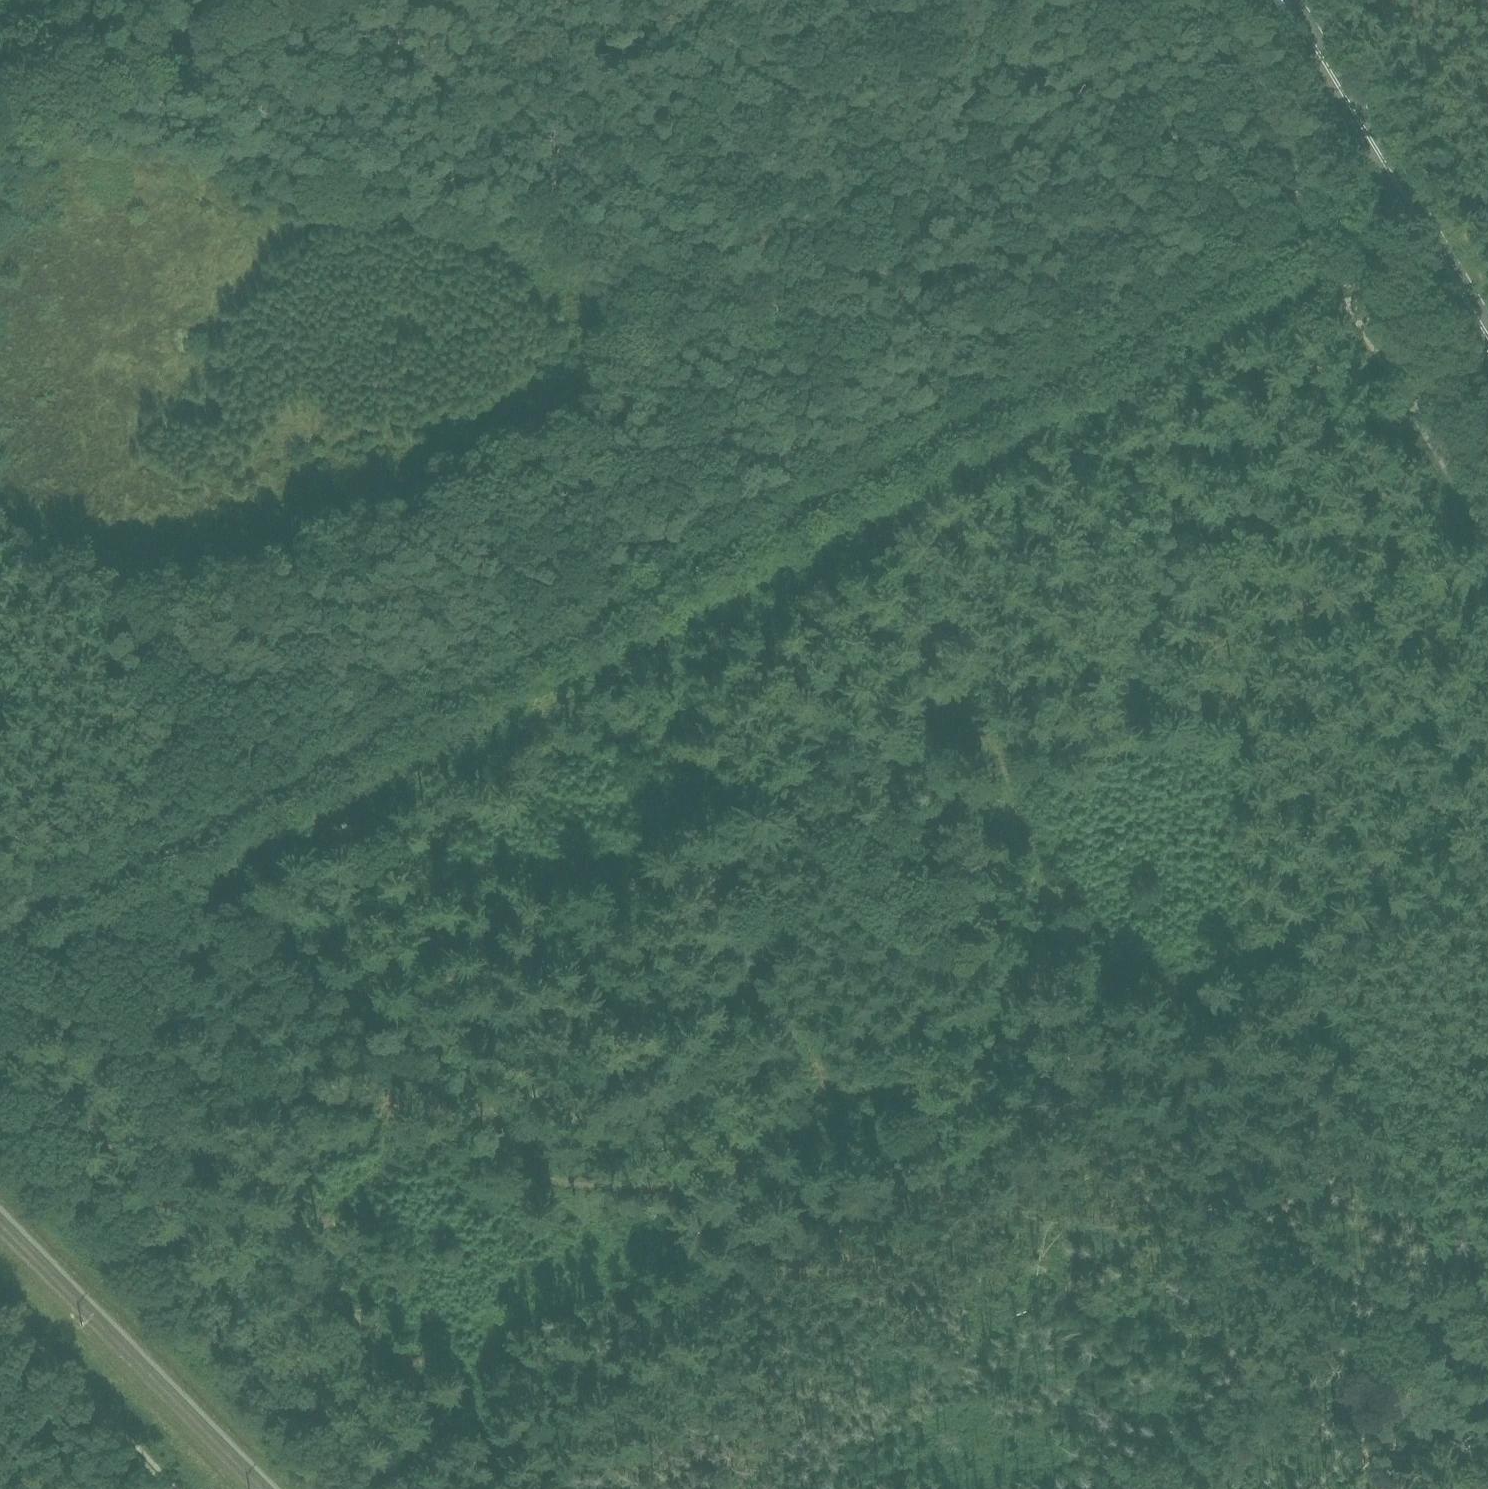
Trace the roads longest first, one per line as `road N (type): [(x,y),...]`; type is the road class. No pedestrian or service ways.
road 1 (track): [(0,930),(1316,230)]
road 2 (unclassified): [(1487,530),(1333,268),(1254,90),(1200,0)]
road 3 (primary): [(1487,339),(1286,0)]

